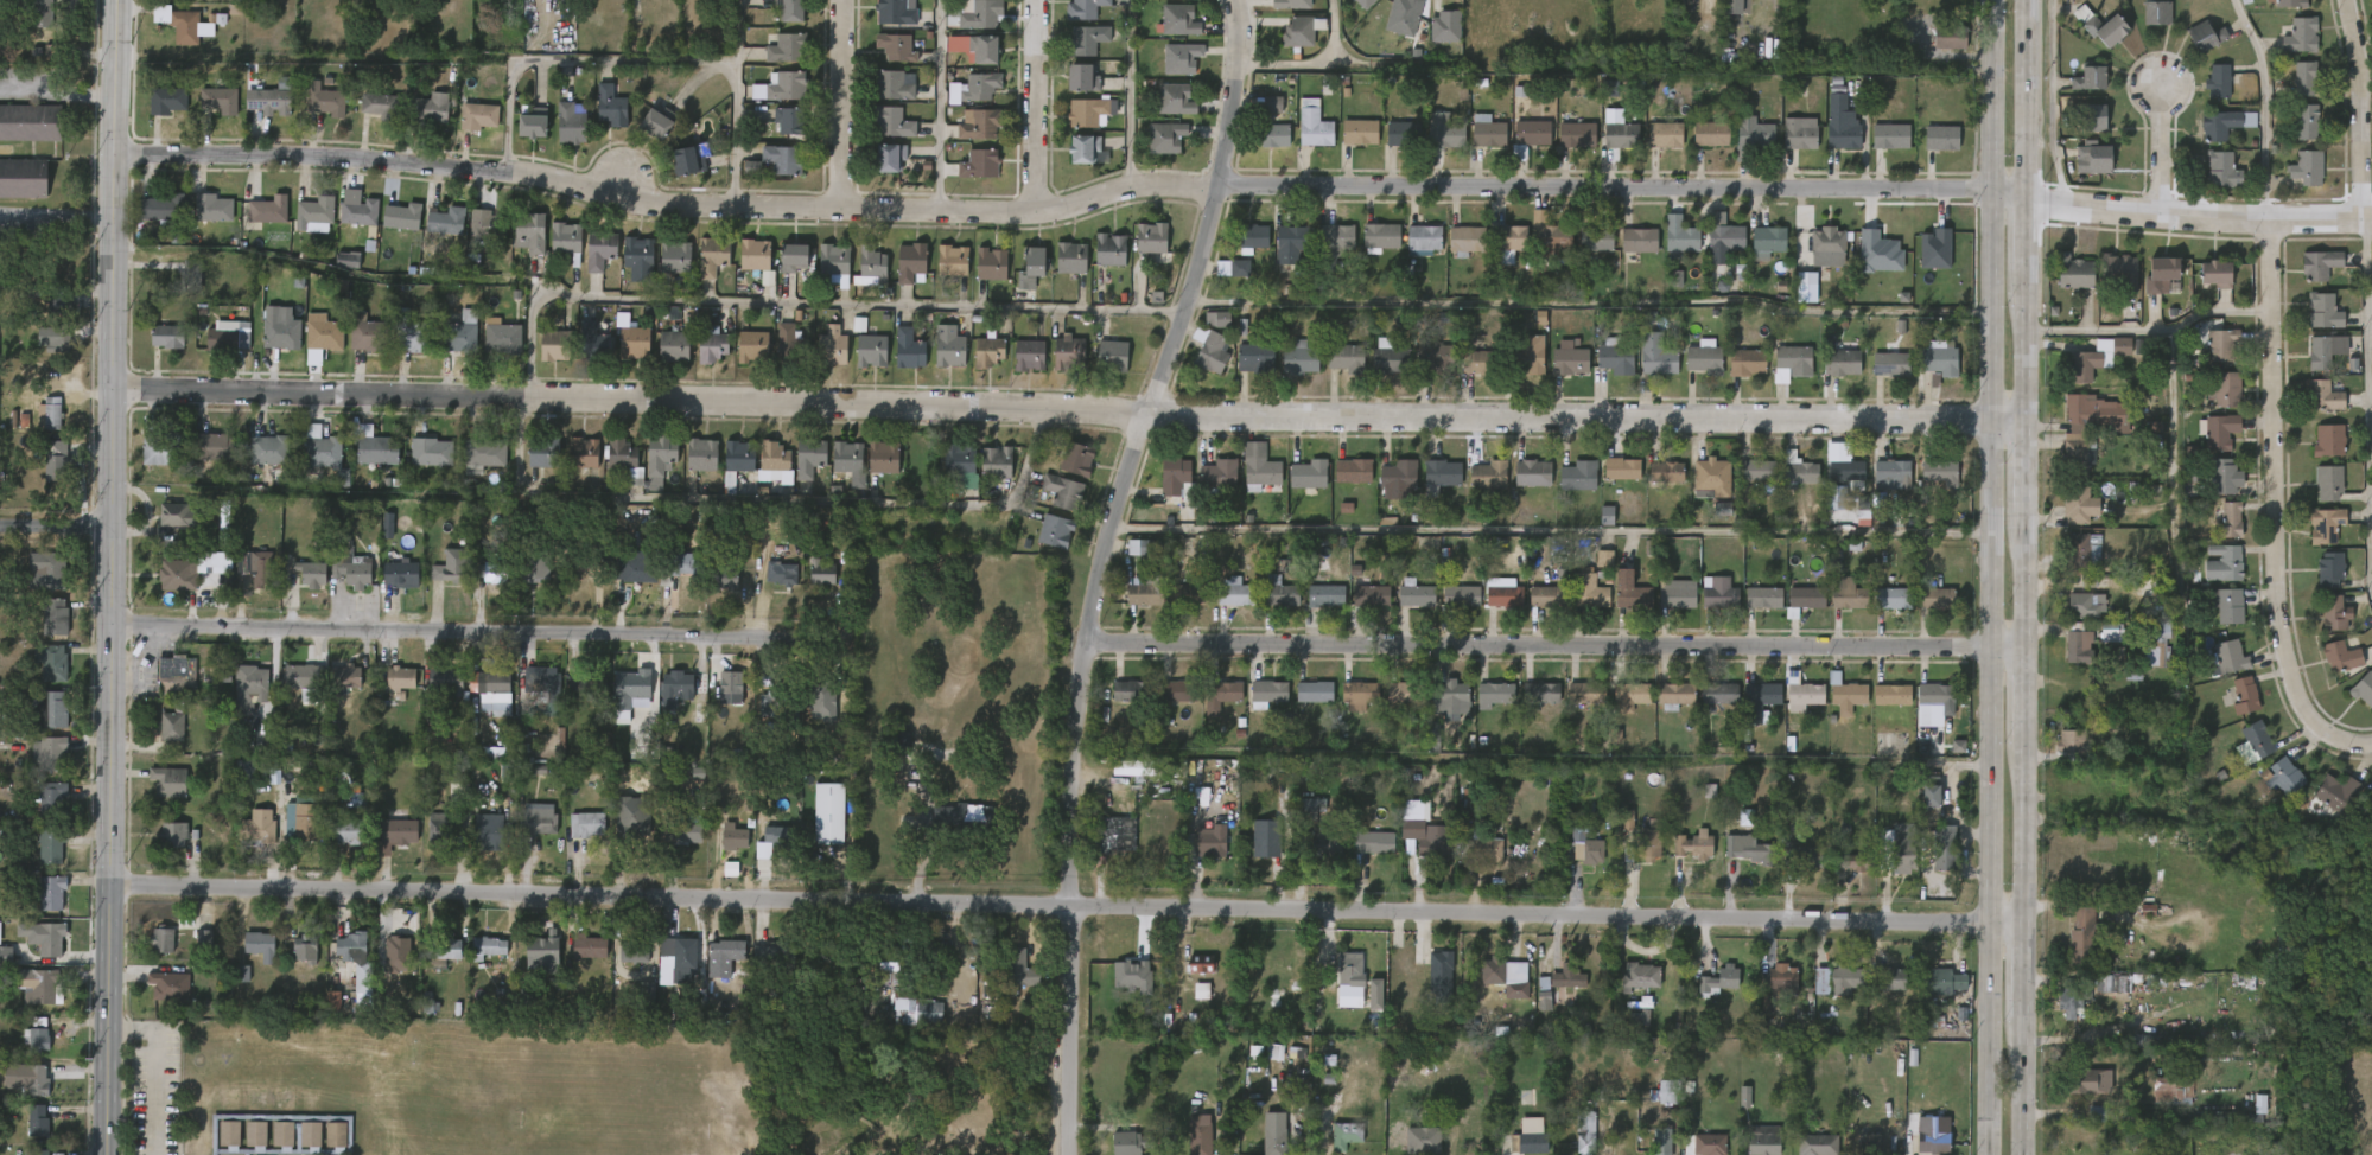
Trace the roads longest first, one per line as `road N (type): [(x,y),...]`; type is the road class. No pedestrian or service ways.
road 1 (residential): [(109,390),(1049,402),(1362,419),(2030,419)]
road 2 (residential): [(109,887),(2027,927)]
road 3 (secondary): [(1992,0),(1986,1154)]
road 4 (tertiary): [(105,1154),(111,0)]
road 5 (secondary): [(2028,1154),(2029,0)]
road 6 (residential): [(110,154),(375,161),(573,186),(643,204),(1039,211),(1137,187),(1219,185)]
road 7 (residential): [(1068,1154),(1073,742),(1099,557),(1219,185)]
road 8 (residential): [(1086,644),(2028,652)]
road 9 (residential): [(1219,185),(1990,192)]
road 10 (residential): [(107,625),(761,638)]
road 11 (residential): [(2370,744),(2347,744),(2306,703),(2292,634),(2281,221)]
road 12 (residential): [(1990,192),(2168,213),(2371,221)]
road 13 (residential): [(2370,221),(2368,69),(2357,0)]
road 14 (residential): [(1039,211),(1039,0)]
road 15 (residential): [(842,209),(845,0)]
road 16 (residential): [(1219,185),(1238,76),(1238,0)]
road 17 (residential): [(2169,83),(2168,213)]

